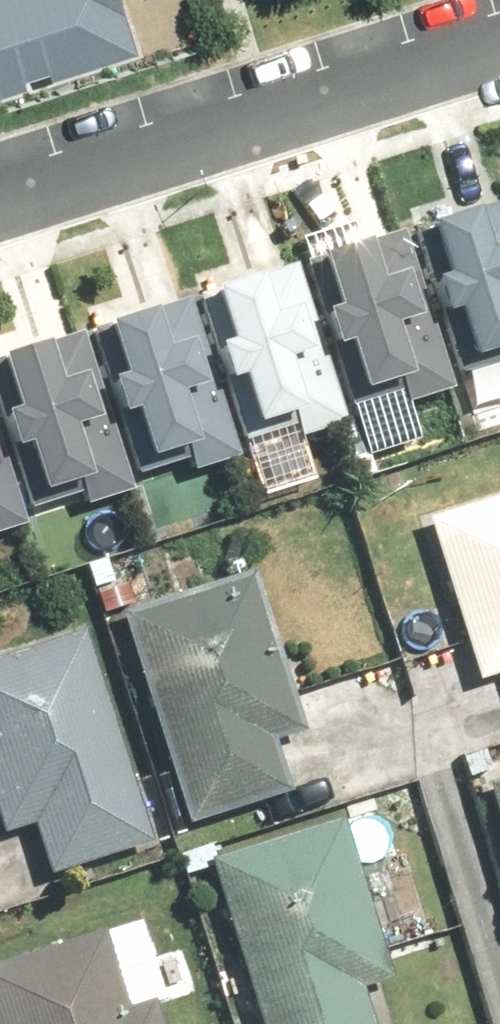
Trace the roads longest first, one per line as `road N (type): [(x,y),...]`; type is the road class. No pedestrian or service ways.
road 1 (residential): [(499,46),(0,200)]

